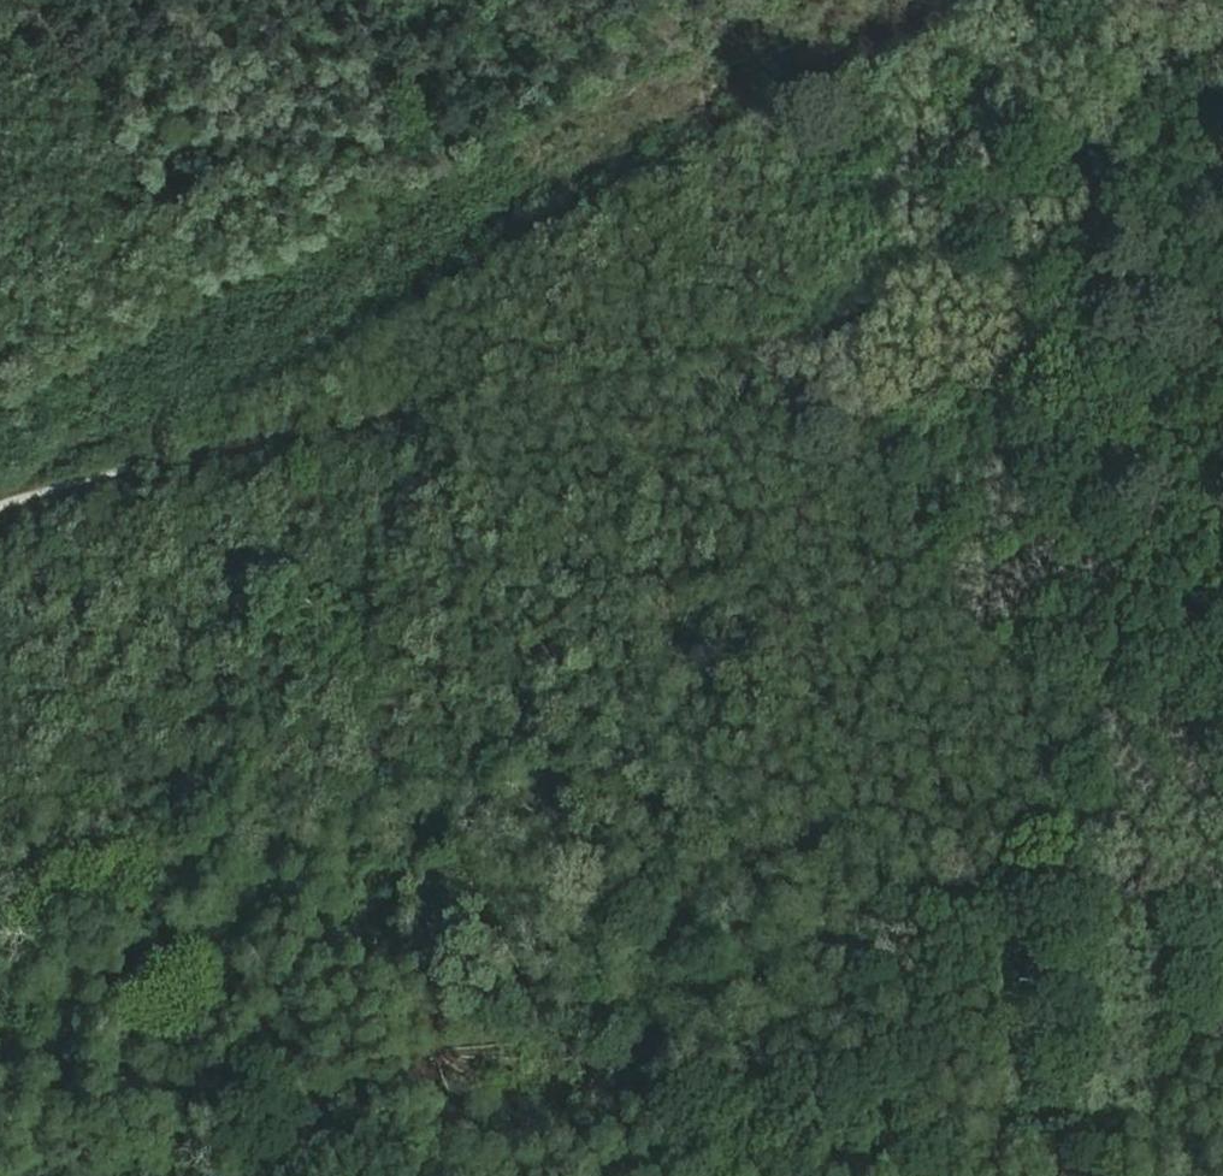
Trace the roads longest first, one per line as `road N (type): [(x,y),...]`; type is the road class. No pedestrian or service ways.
road 1 (track): [(877,0),(0,481)]

